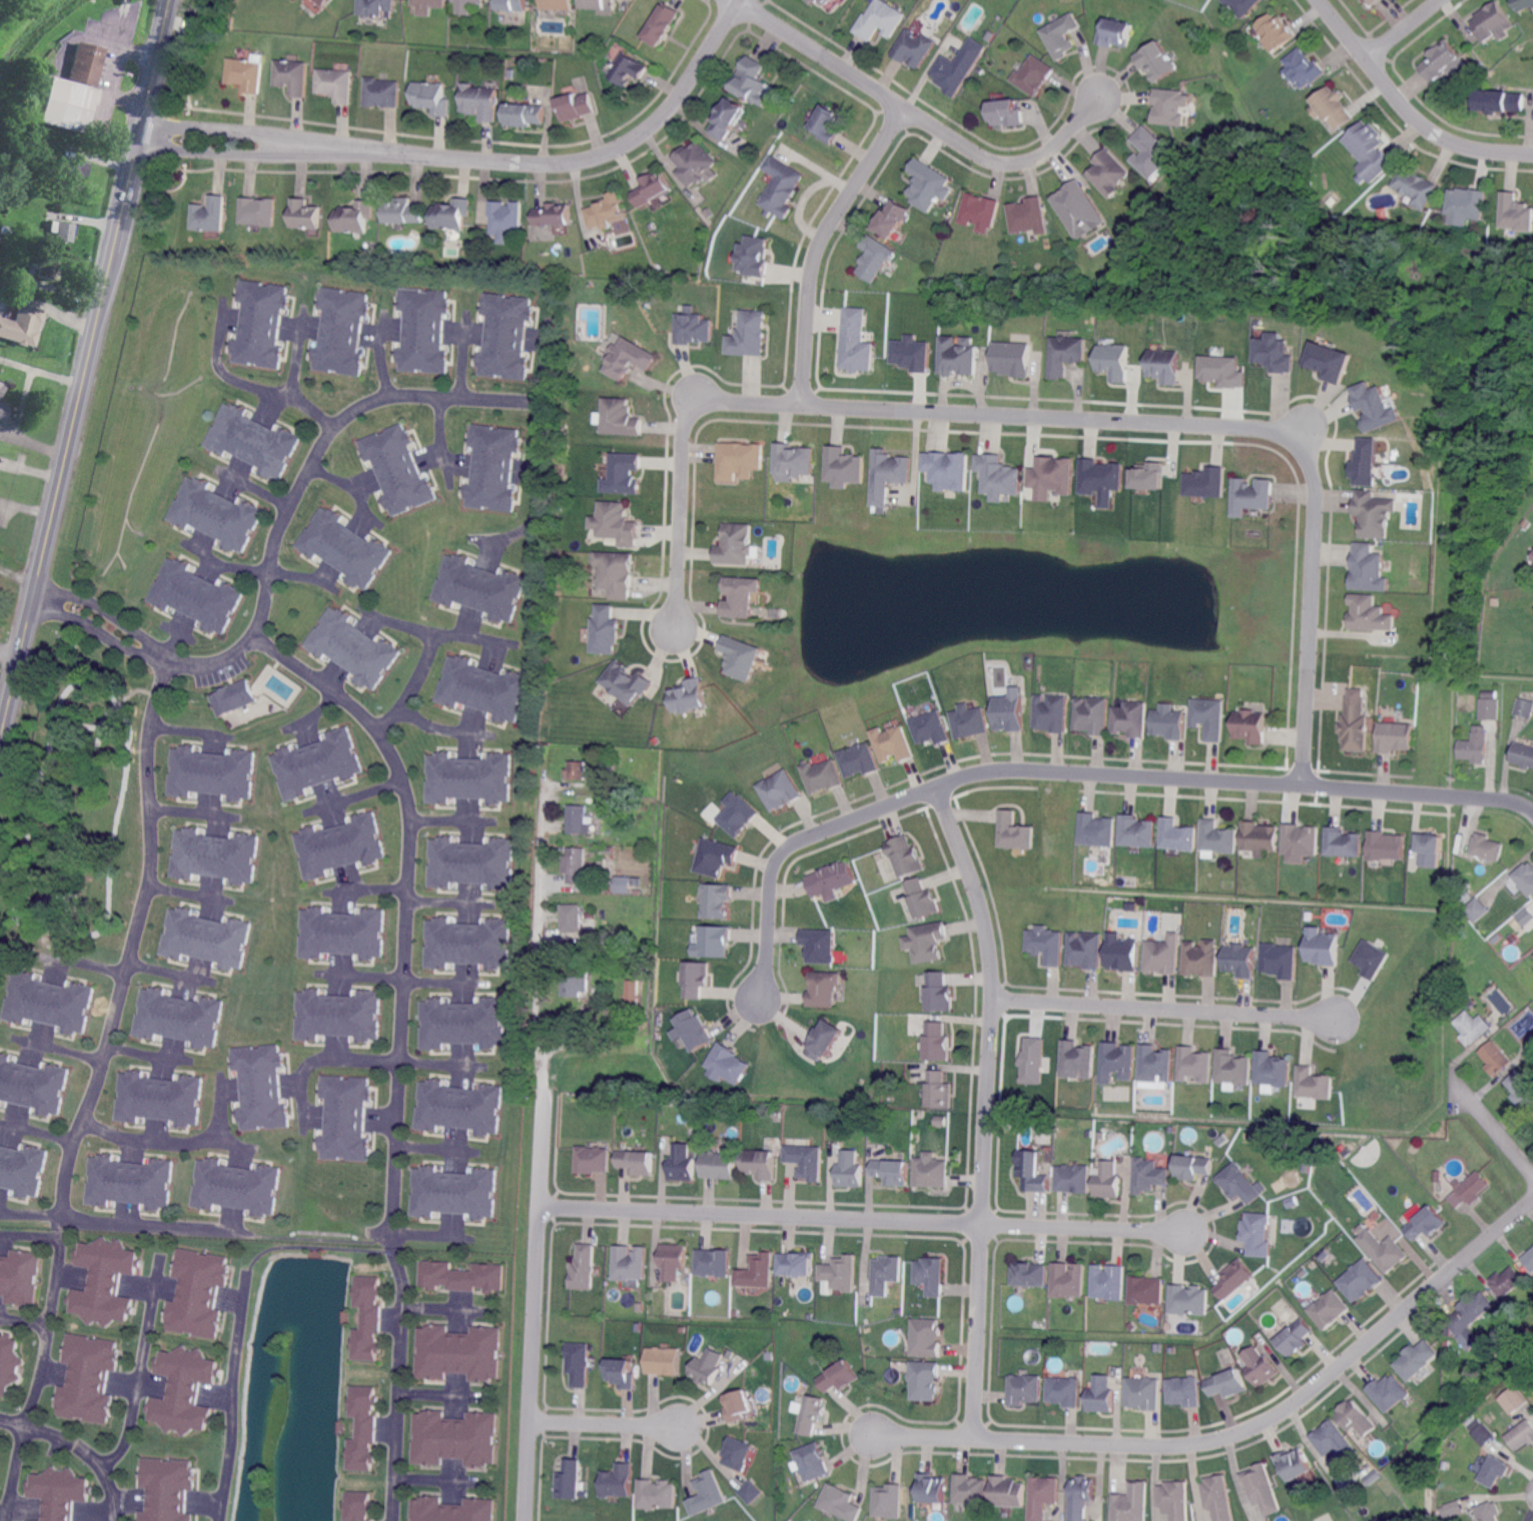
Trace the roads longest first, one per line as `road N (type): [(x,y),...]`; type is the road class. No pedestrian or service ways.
road 1 (residential): [(670,638),(680,431),(702,405),(1285,429),(1307,444),(1314,478),(1302,788)]
road 2 (residential): [(759,998),(770,865),(779,850),(981,768),(1509,799),(1532,812)]
road 3 (residential): [(1532,1199),(1314,1387),(1252,1424),(1163,1440),(971,1427),(870,1433)]
road 4 (residential): [(544,777),(524,1520)]
road 5 (residential): [(254,639),(365,717),(390,749),(406,794),(391,1239)]
road 6 (residential): [(929,789),(978,904),(995,998),(971,1427)]
road 7 (residential): [(538,1205),(1184,1230)]
road 8 (residential): [(169,660),(148,743),(145,900),(69,1154),(62,1218)]
road 9 (residential): [(169,660),(208,664),(254,639),(279,529),(321,447),(354,410),(400,394),(548,402)]
road 10 (residential): [(313,146),(544,165),(591,157),(653,122),(742,0)]
road 11 (tertiary): [(161,44),(58,494)]
road 12 (residential): [(1101,94),(1051,148),(1014,163),(994,161),(899,111),(742,0)]
road 13 (residential): [(1345,1017),(995,998)]
road 14 (residential): [(899,111),(814,246),(798,407)]
road 15 (residential): [(60,1233),(41,1367),(3,1520)]
road 16 (residential): [(1321,0),(1399,105),(1431,133),(1487,153),(1532,156)]
road 17 (residential): [(396,1266),(387,1520)]
road 18 (residential): [(244,1272),(218,1520)]
road 19 (residential): [(157,1259),(126,1433),(95,1464)]
road 20 (residential): [(336,426),(300,400),(221,371),(225,295)]
road 21 (residential): [(217,1074),(217,1139),(146,1139),(82,1121)]
road 22 (residential): [(376,731),(401,709),(435,643),(452,636),(518,643)]
road 23 (residential): [(62,1218),(249,1233)]
road 24 (residential): [(139,146),(262,157),(313,146)]
road 25 (residential): [(313,146),(257,131),(145,120)]
road 26 (residential): [(116,1520),(95,1464),(49,1434),(0,1420)]
road 27 (residential): [(36,593),(80,608),(169,660)]
road 28 (residential): [(529,1420),(677,1426)]
road 29 (tertiary): [(58,494),(28,626)]
road 30 (tertiary): [(28,626),(0,747)]
road 31 (residential): [(1451,1078),(1532,1172)]

